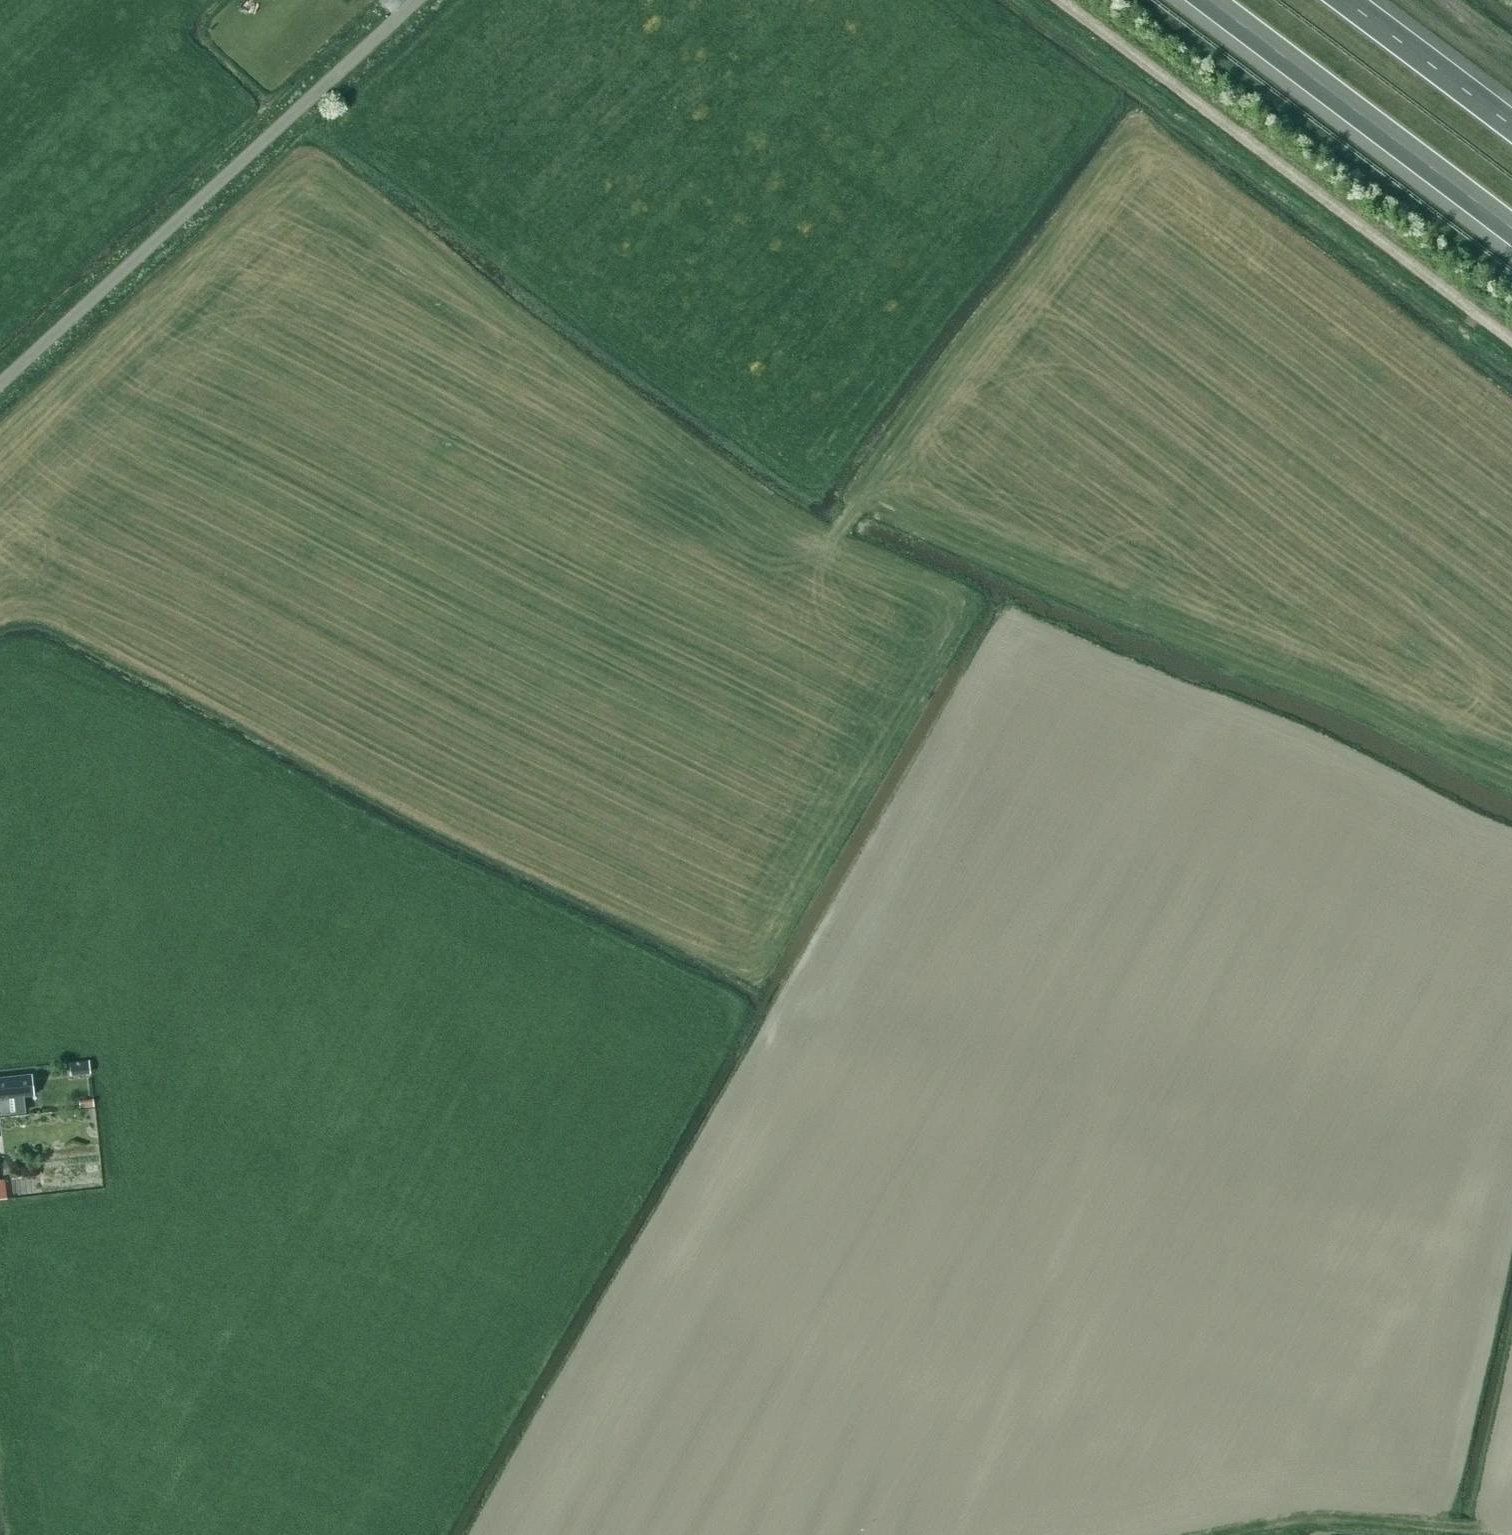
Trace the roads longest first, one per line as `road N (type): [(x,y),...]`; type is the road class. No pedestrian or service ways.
road 1 (unclassified): [(0,392),(420,0)]
road 2 (track): [(1063,0),(1511,338)]
road 3 (motorway): [(1198,0),(1511,238)]
road 4 (motorway): [(1511,132),(1337,0)]

